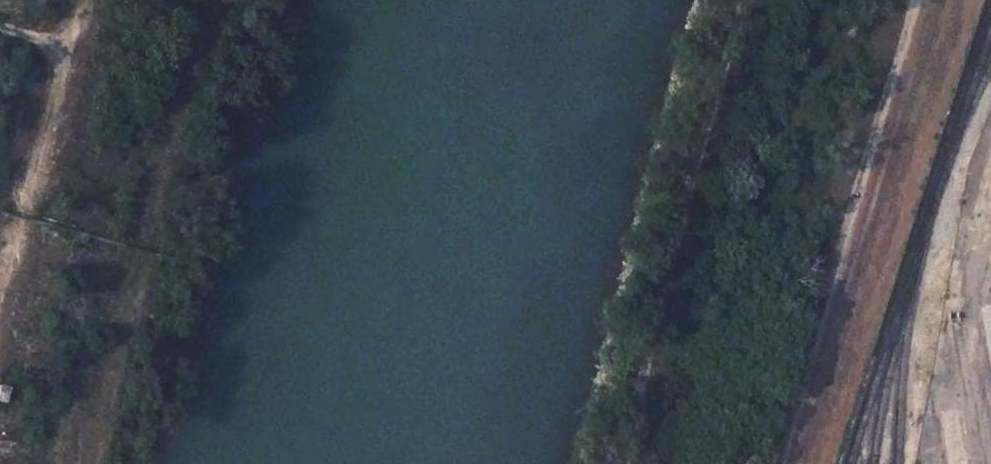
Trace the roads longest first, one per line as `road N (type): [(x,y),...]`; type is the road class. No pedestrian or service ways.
road 1 (track): [(779,463),(916,0)]
road 2 (track): [(633,463),(701,162),(753,0)]
road 3 (track): [(86,0),(0,280)]

